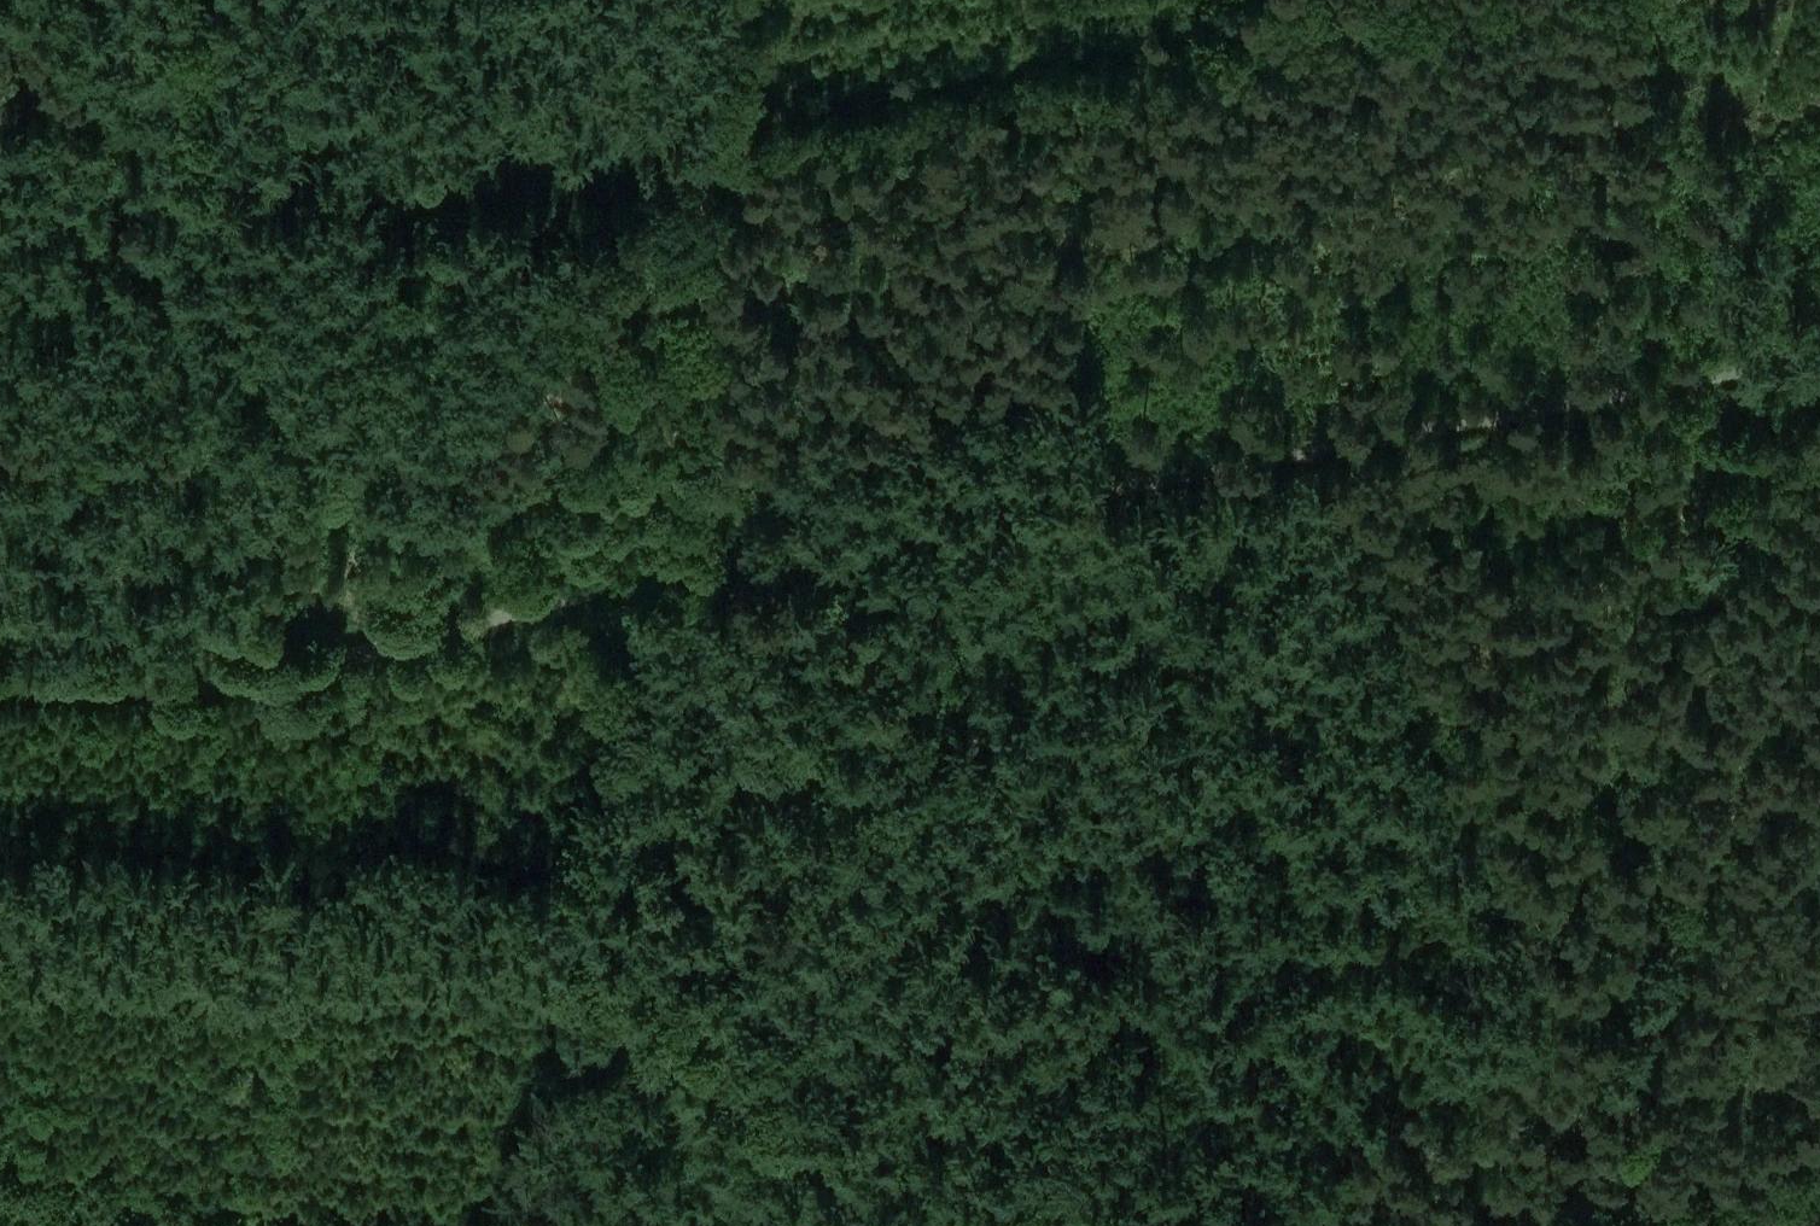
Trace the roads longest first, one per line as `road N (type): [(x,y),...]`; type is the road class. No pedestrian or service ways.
road 1 (unclassified): [(0,687),(237,679),(675,572),(1819,359)]
road 2 (track): [(730,0),(675,572)]
road 3 (track): [(720,113),(1124,0)]

